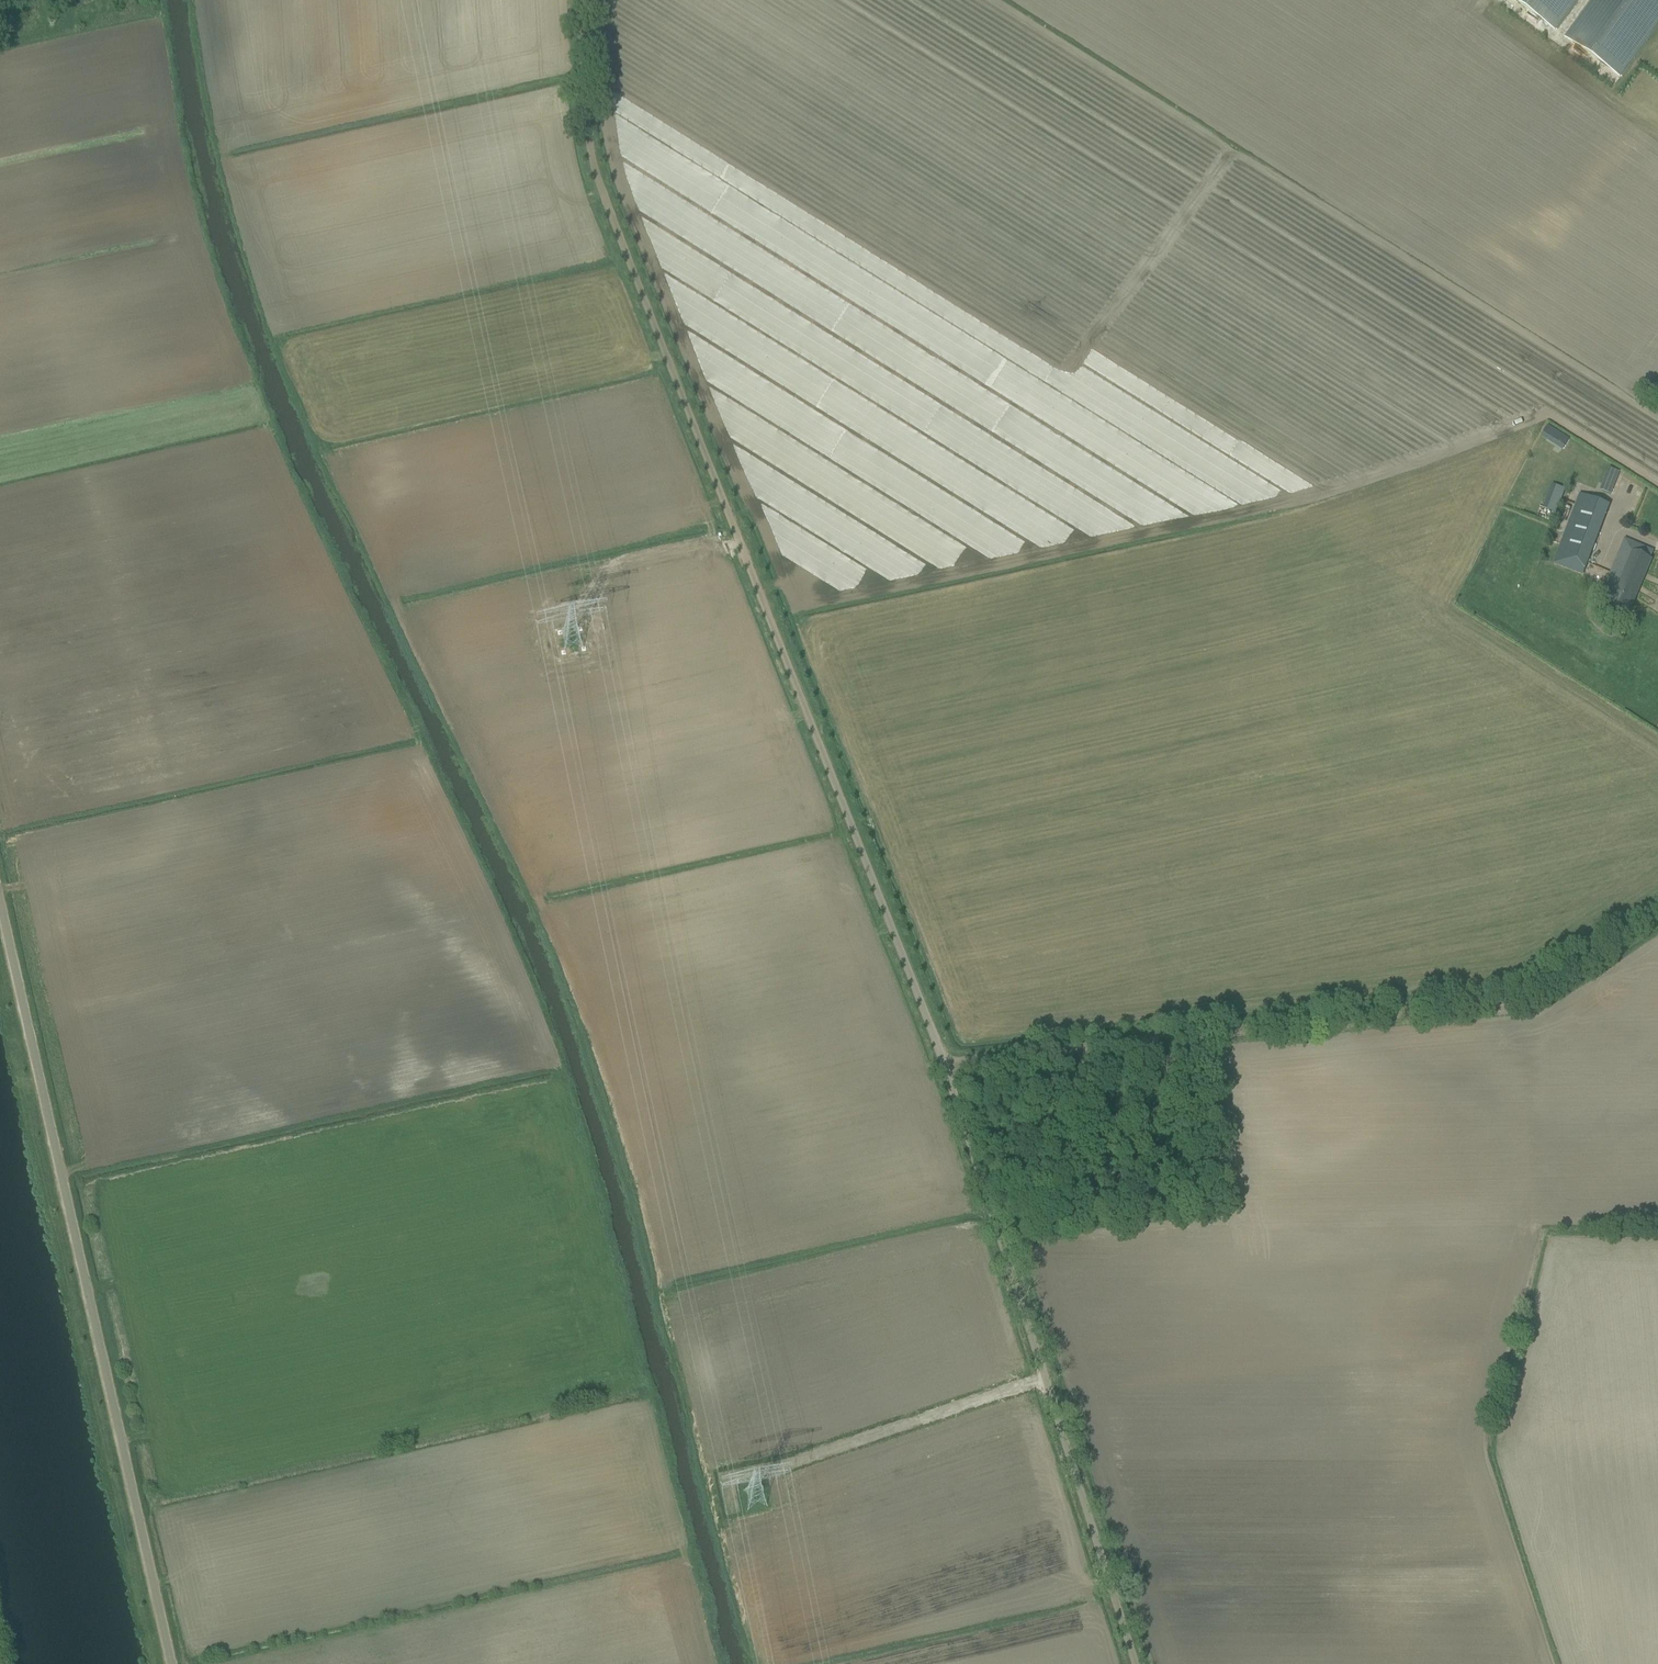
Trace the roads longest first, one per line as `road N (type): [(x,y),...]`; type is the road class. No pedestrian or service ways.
road 1 (unclassified): [(1134,1663),(942,1053),(618,247),(579,84),(573,0)]
road 2 (unclassified): [(171,1663),(0,905)]
road 3 (track): [(942,1053),(1513,1000),(1657,909)]

